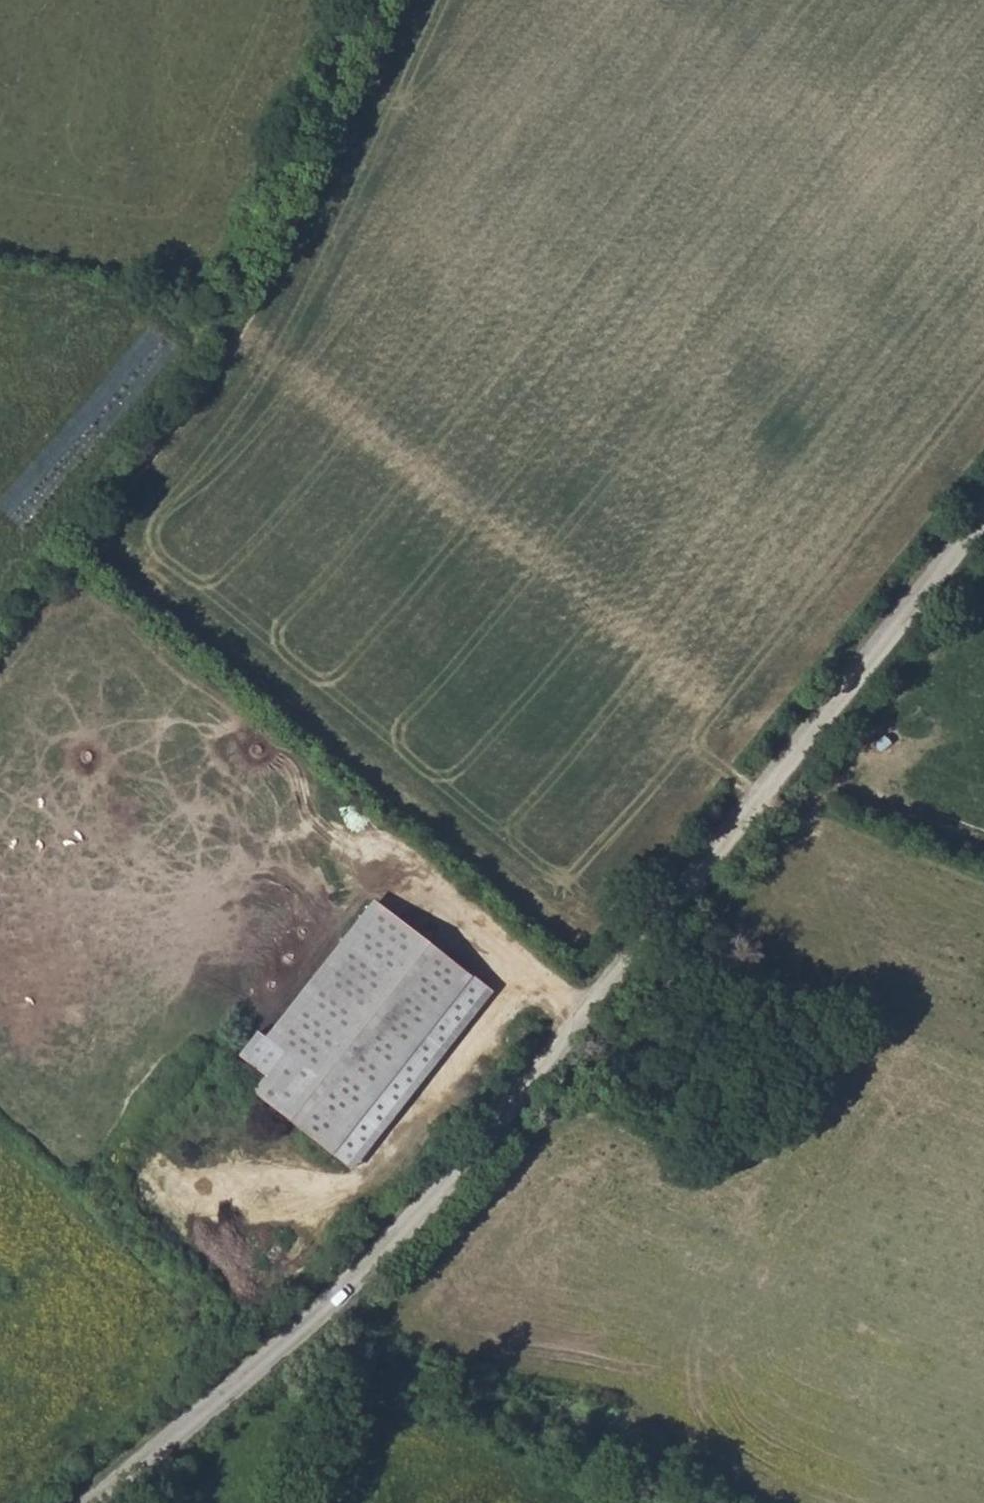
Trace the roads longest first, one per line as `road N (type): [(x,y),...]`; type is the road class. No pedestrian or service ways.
road 1 (unclassified): [(317,1314),(488,1141),(983,519)]
road 2 (unclassified): [(317,1314),(98,1502)]

